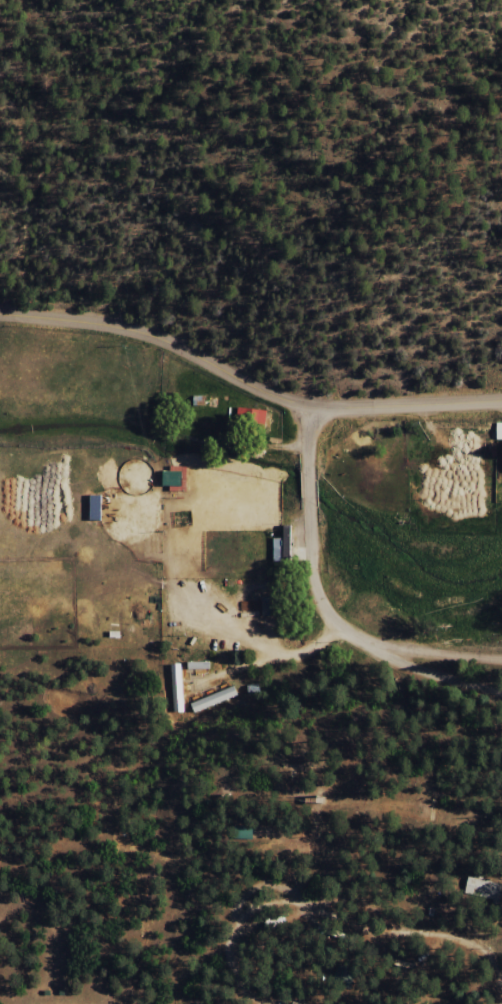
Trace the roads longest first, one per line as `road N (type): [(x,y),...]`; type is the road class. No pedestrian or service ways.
road 1 (residential): [(501,997),(492,959),(475,943),(364,932),(310,915),(234,933),(228,957),(258,1003)]
road 2 (residential): [(313,406),(236,384),(134,332),(0,317)]
road 3 (residential): [(501,694),(387,657),(341,627),(318,594),(309,505)]
road 4 (tertiary): [(501,400),(313,406)]
road 5 (residential): [(501,659),(367,646)]

